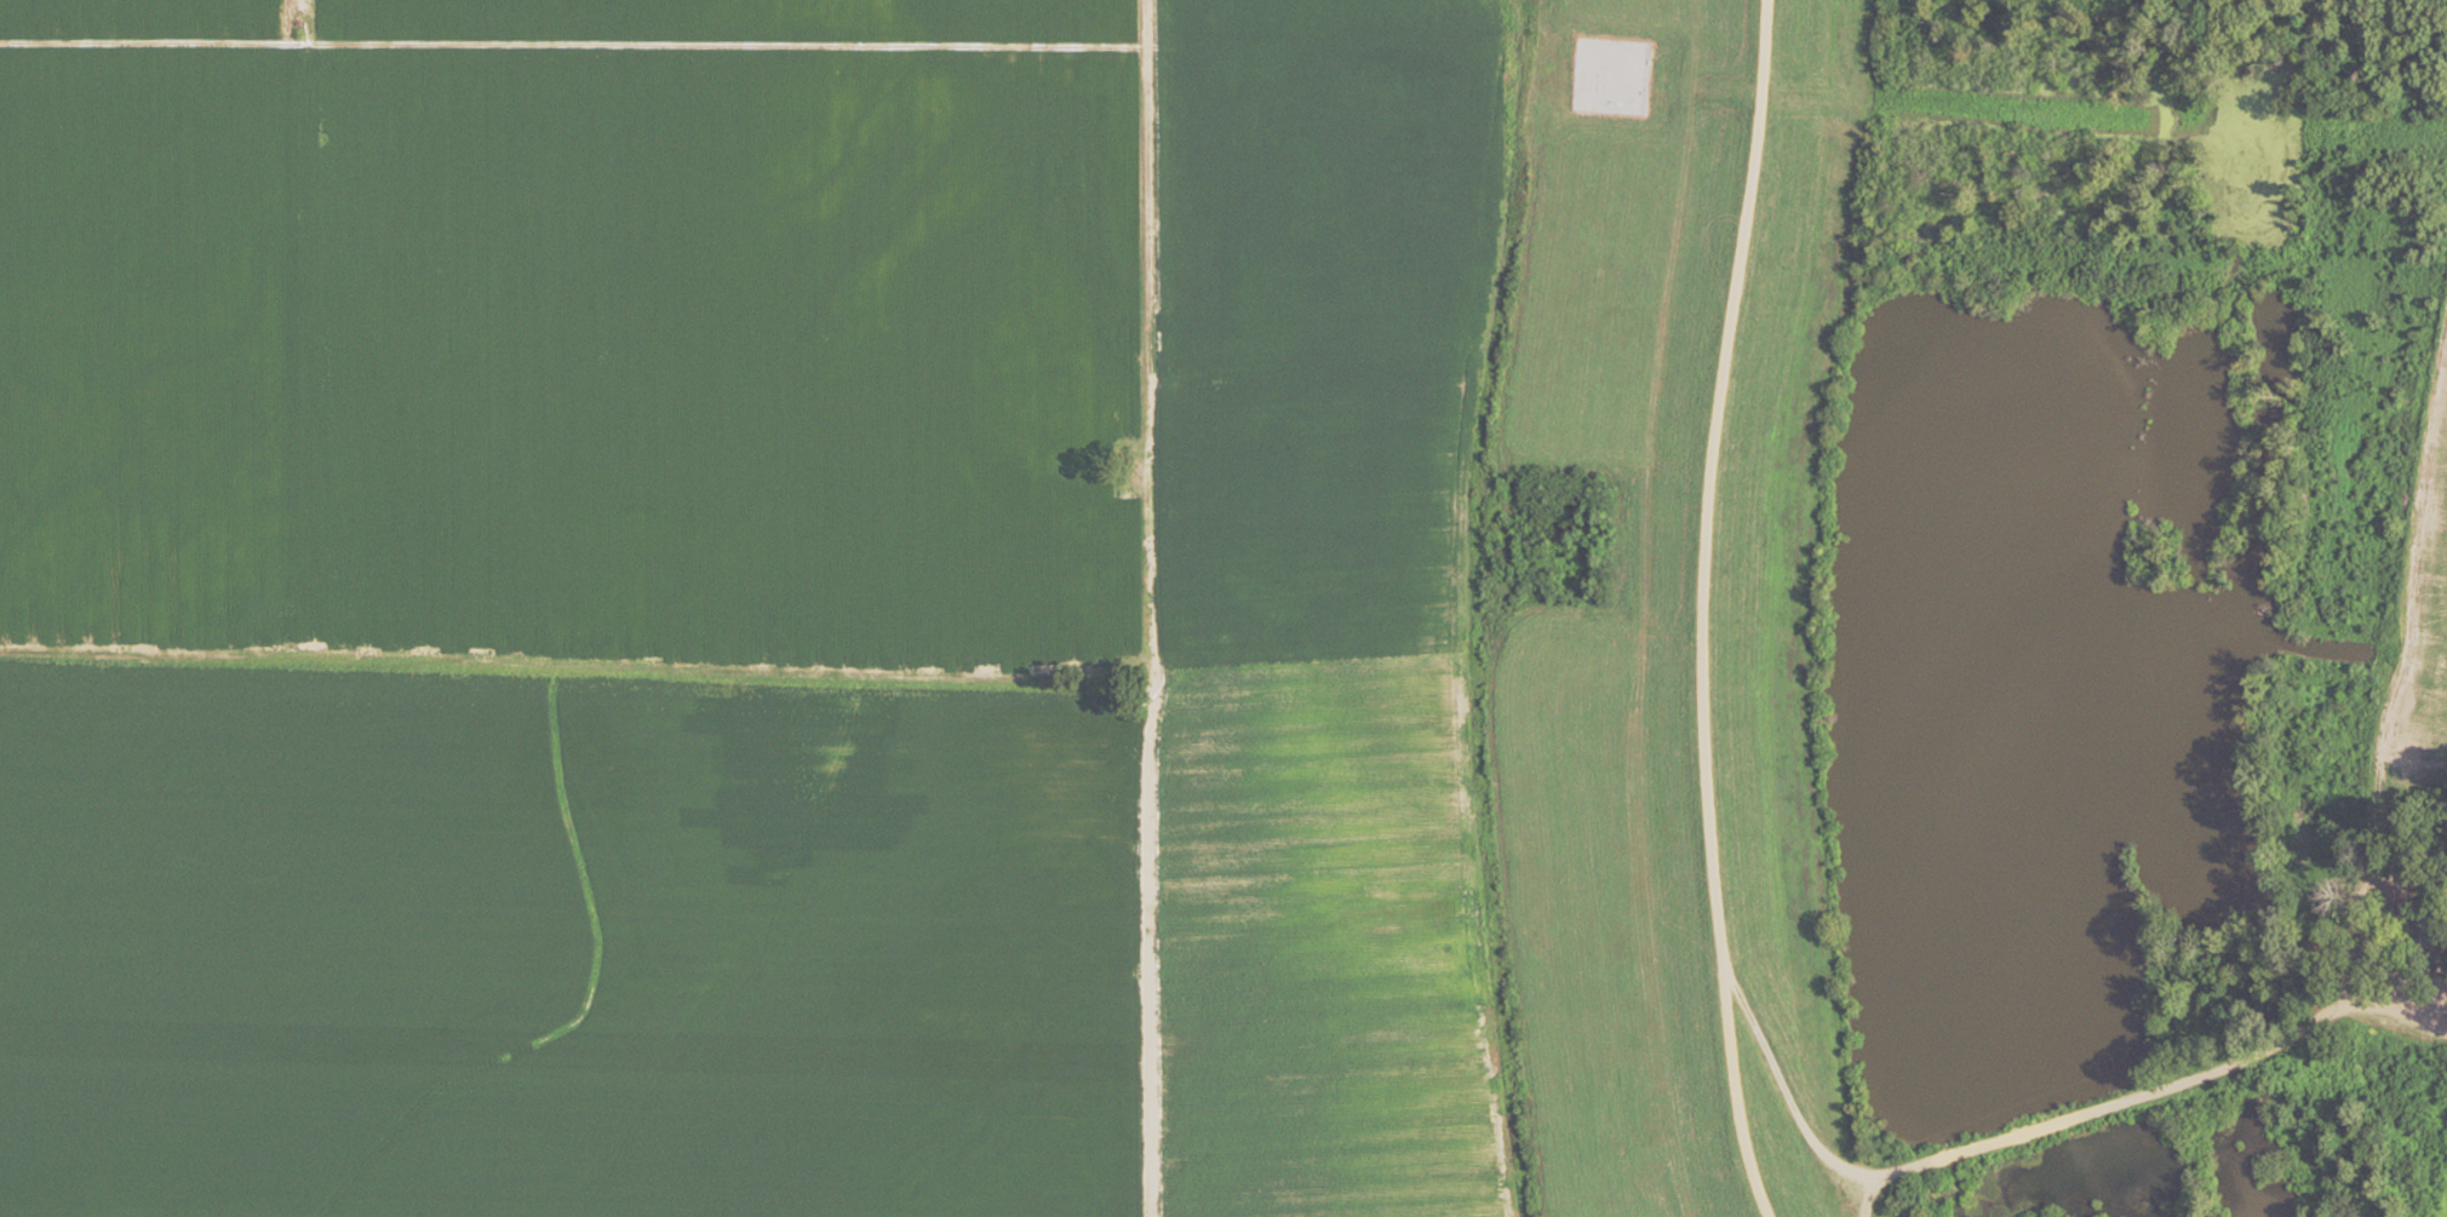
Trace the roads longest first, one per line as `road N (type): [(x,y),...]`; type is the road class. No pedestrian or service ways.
road 1 (residential): [(1765,1216),(1735,1115),(1708,834),(1701,614),(1766,0)]
road 2 (residential): [(1865,1216),(1884,1181),(2263,1063),(2376,1015)]

